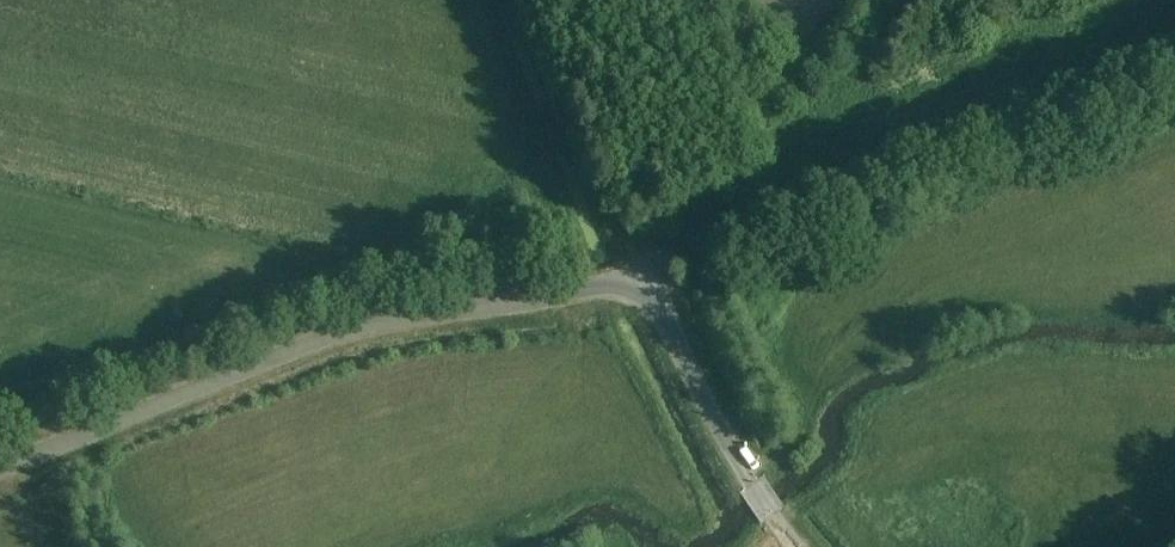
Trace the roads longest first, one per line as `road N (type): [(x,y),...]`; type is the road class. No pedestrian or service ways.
road 1 (unclassified): [(0,468),(333,335),(402,315),(639,278)]
road 2 (unclassified): [(800,546),(751,484),(639,278)]
road 3 (track): [(639,278),(531,0)]

